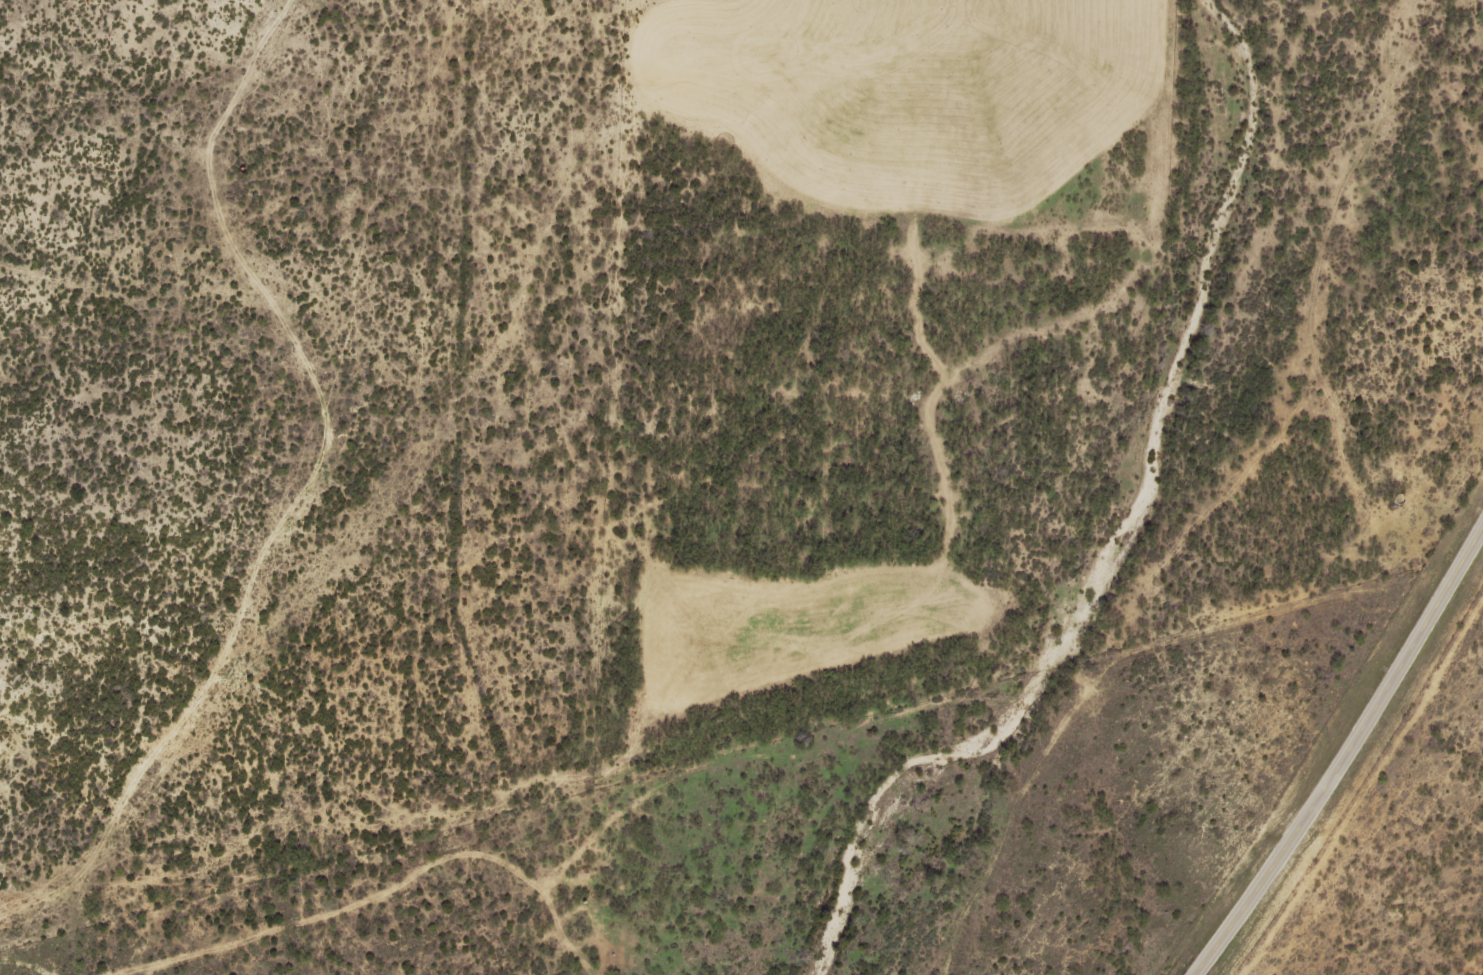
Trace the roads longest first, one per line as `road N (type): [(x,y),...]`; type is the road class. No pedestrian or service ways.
road 1 (residential): [(290,0),(288,99),(348,204),(398,260),(388,330),(333,441),(293,632),(183,878),(138,928),(9,974)]
road 2 (tertiary): [(1198,974),(1365,729),(1482,531)]

